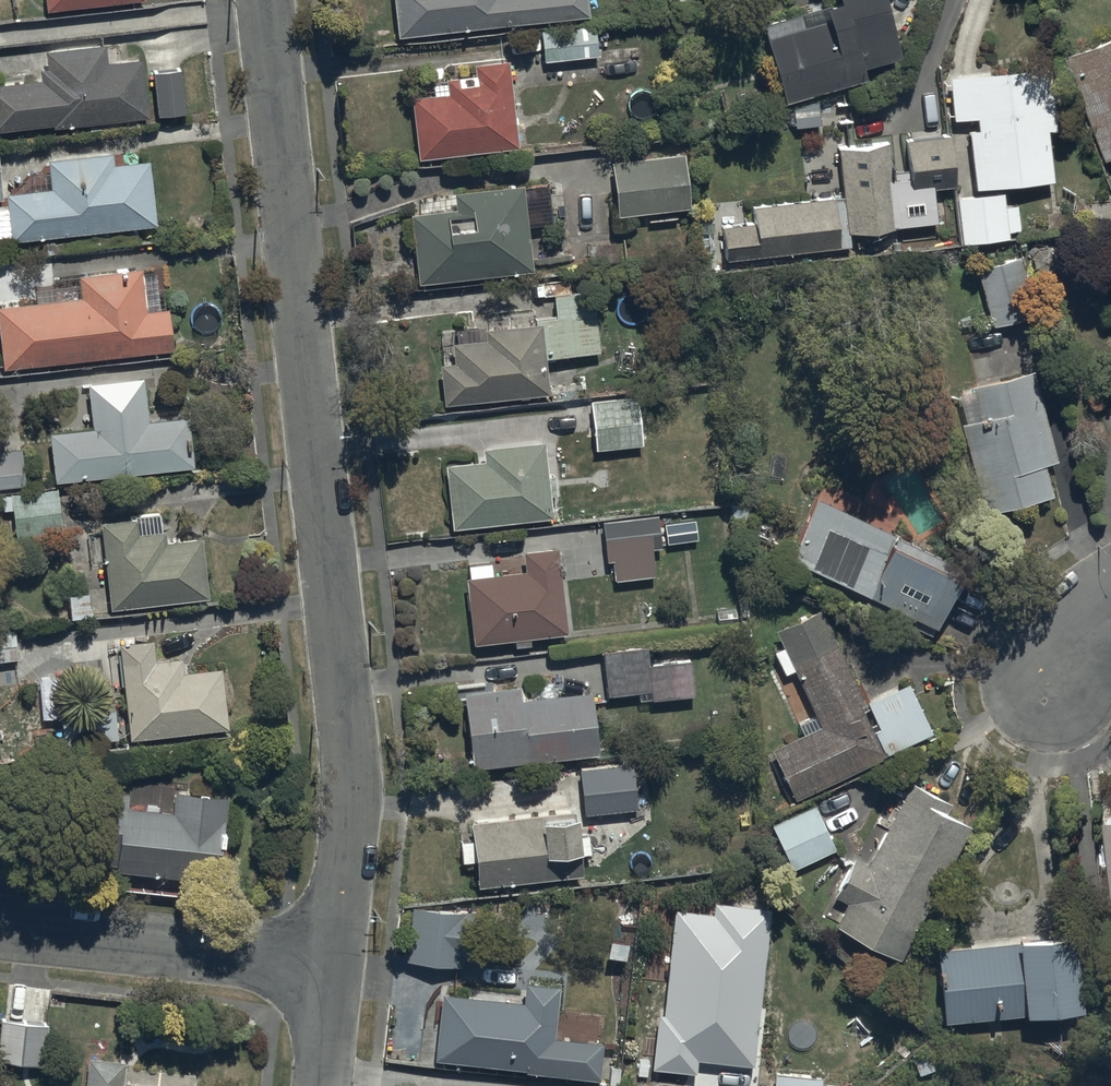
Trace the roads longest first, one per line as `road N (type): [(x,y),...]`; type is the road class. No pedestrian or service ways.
road 1 (residential): [(263,0),(352,727),(354,857),(339,974)]
road 2 (residential): [(0,936),(339,974)]

